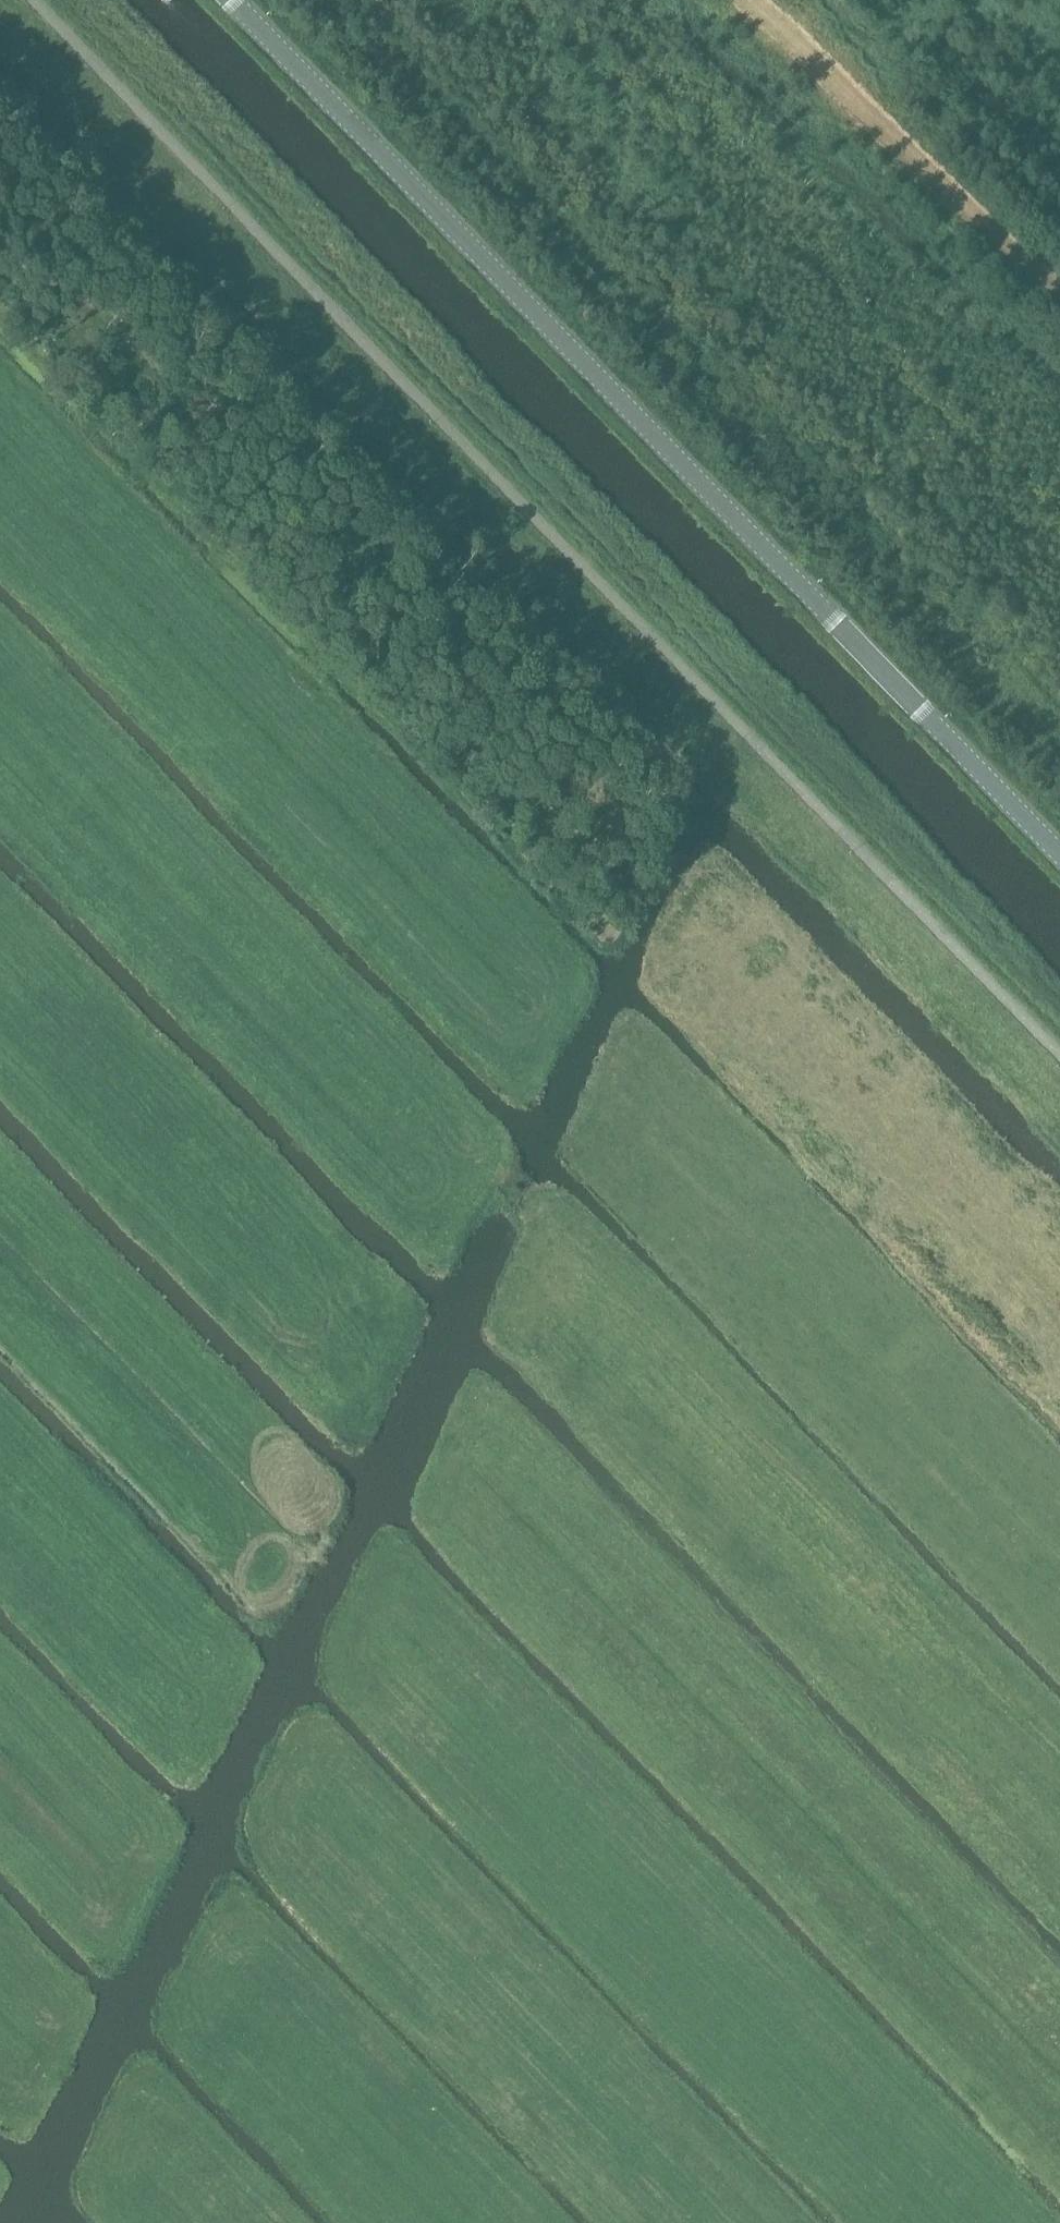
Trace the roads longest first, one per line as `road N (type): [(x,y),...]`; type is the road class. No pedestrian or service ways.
road 1 (tertiary): [(1059,854),(230,0)]

